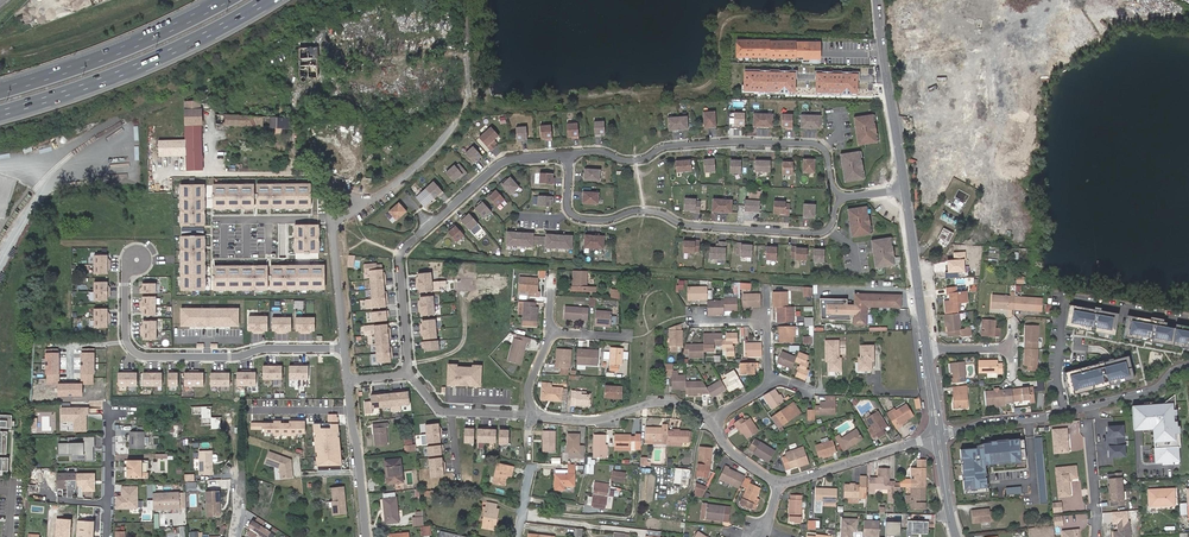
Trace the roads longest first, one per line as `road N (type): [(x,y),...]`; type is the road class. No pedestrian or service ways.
road 1 (residential): [(570,153),(568,204),(578,217),(611,219),(632,210),(684,226),(818,233),(840,197)]
road 2 (residential): [(346,349),(140,355),(125,339),(124,278),(136,260)]
road 3 (residential): [(570,153),(623,160),(666,146),(818,145),(840,197)]
road 4 (residential): [(467,104),(411,172),(335,226),(346,349)]
road 5 (motorway): [(0,111),(114,75),(263,0)]
road 6 (residential): [(1188,367),(1151,391),(938,435)]
road 7 (motorway): [(224,0),(107,56),(0,90)]
road 8 (secondary): [(879,0),(905,187)]
road 9 (residential): [(535,411),(599,420),(659,402),(712,422)]
road 10 (residential): [(417,237),(506,159),(570,153)]
road 11 (residential): [(779,482),(938,435)]
road 12 (secondary): [(905,187),(926,350)]
road 13 (residential): [(350,379),(366,536)]
road 14 (residential): [(417,237),(399,259),(408,375)]
road 15 (residential): [(408,375),(438,410),(535,411)]
road 16 (residential): [(696,316),(770,322),(769,381)]
road 17 (unclassified): [(225,411),(241,504),(233,536)]
road 18 (residential): [(109,412),(106,536)]

